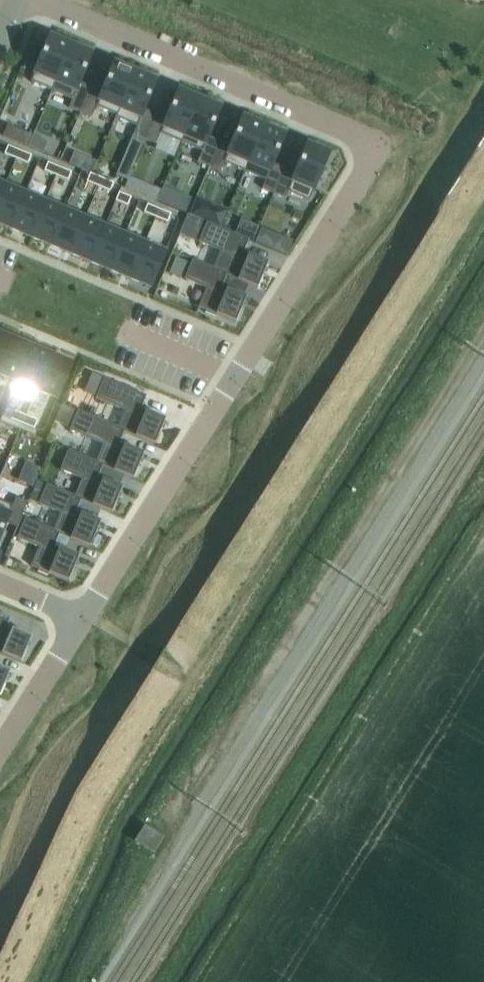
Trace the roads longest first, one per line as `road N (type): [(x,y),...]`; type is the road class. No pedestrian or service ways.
road 1 (residential): [(41,0),(377,146),(81,617)]
road 2 (track): [(169,813),(483,331)]
road 3 (residential): [(81,617),(0,745)]

